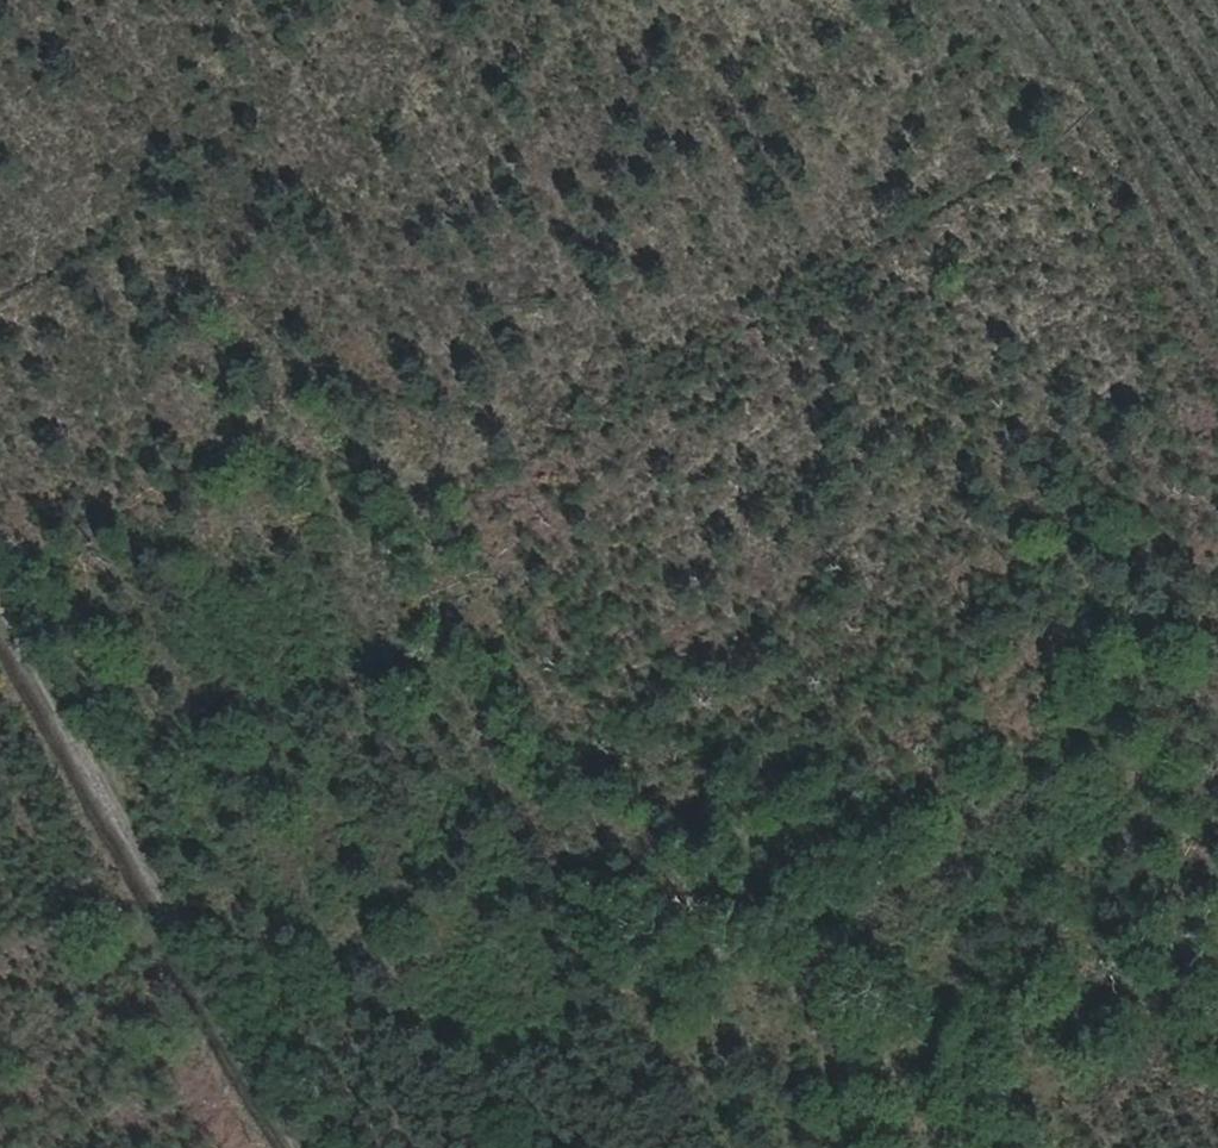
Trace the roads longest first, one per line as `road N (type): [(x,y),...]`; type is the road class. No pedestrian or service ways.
road 1 (track): [(296,1147),(0,596)]

